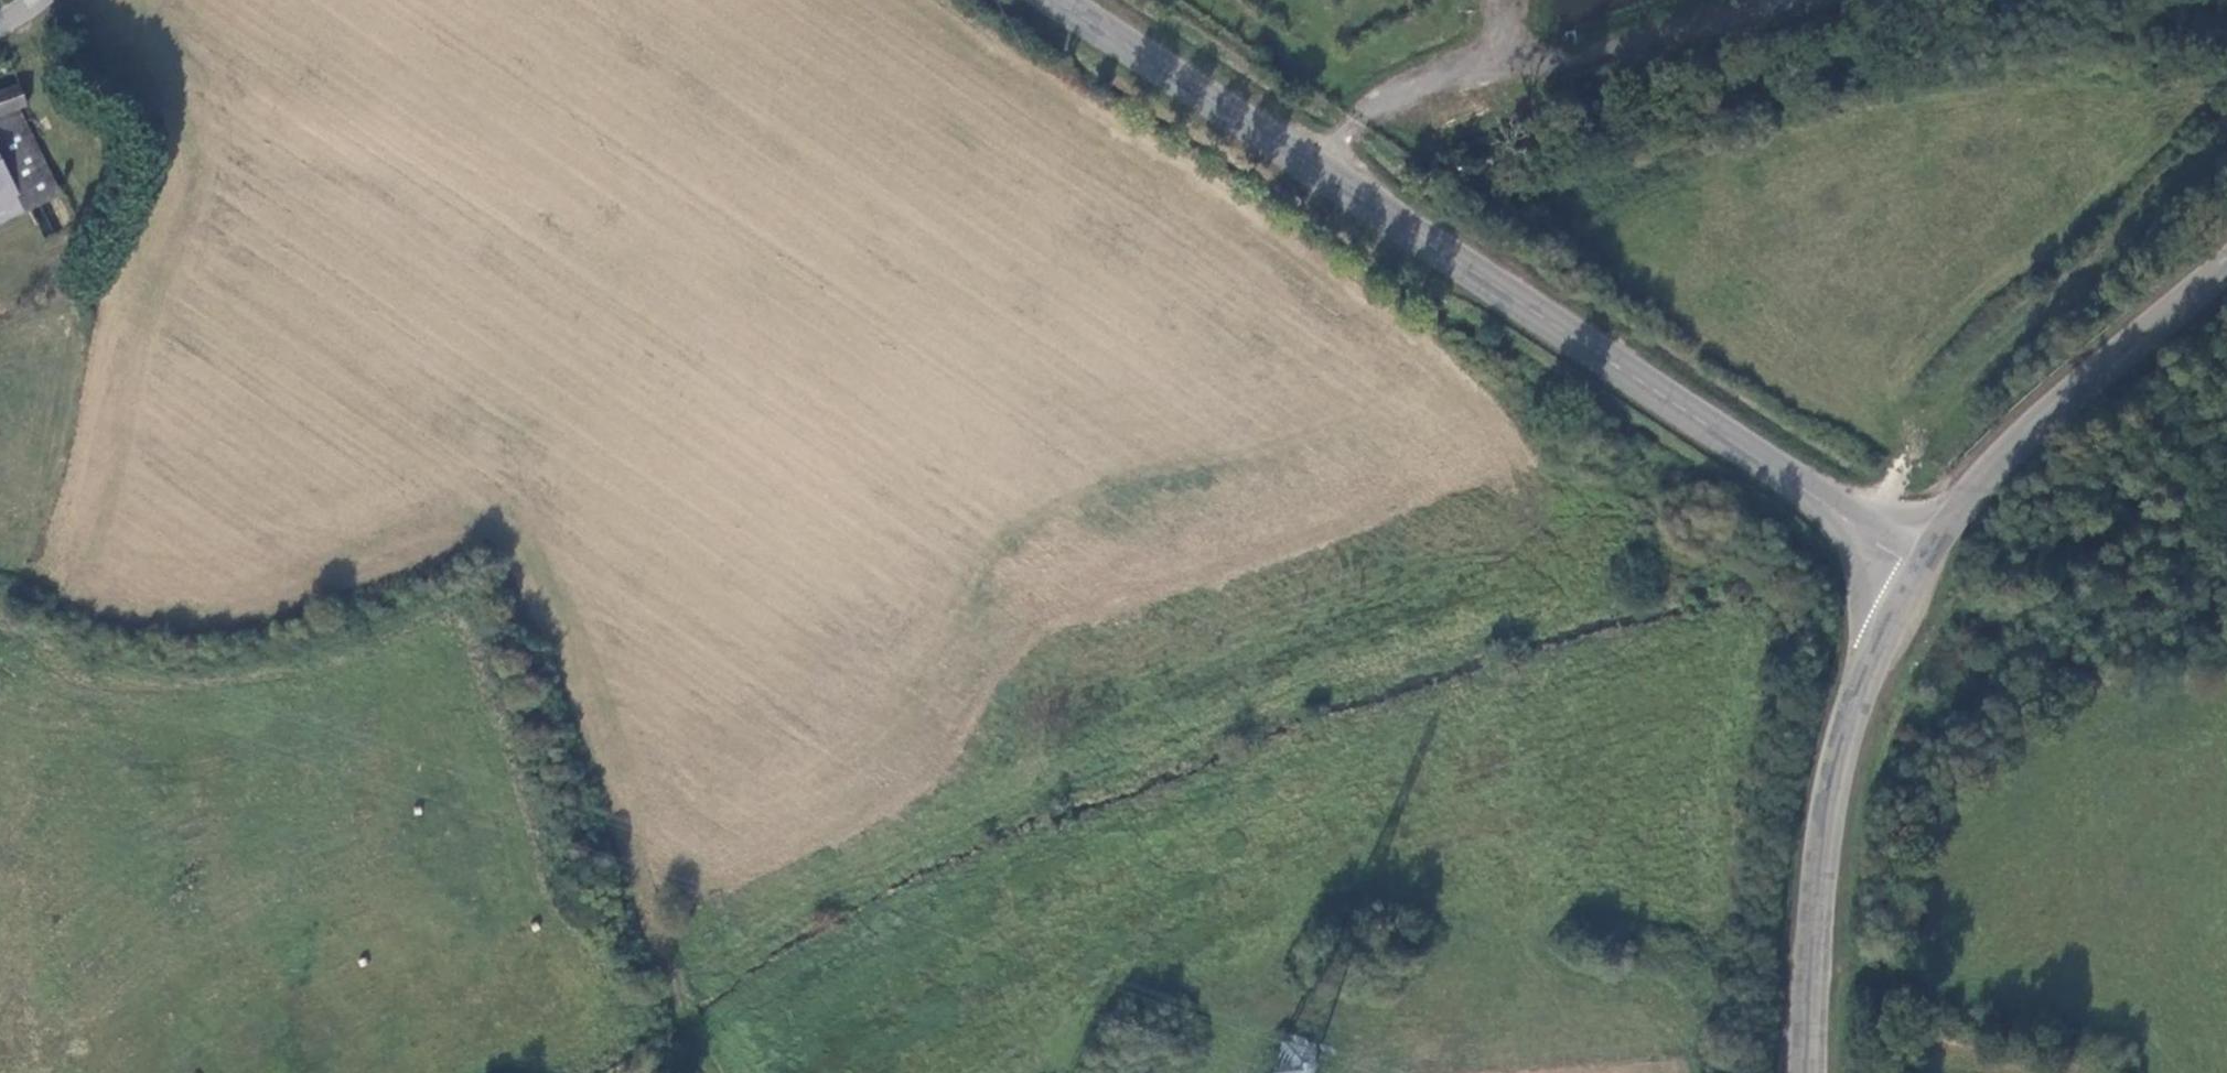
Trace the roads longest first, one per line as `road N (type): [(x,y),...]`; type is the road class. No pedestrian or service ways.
road 1 (tertiary): [(1058,0),(1922,563)]
road 2 (tertiary): [(1807,1072),(1815,895),(1831,786),(1855,705),(1922,563)]
road 3 (tertiary): [(1922,563),(2029,430),(2226,266)]

